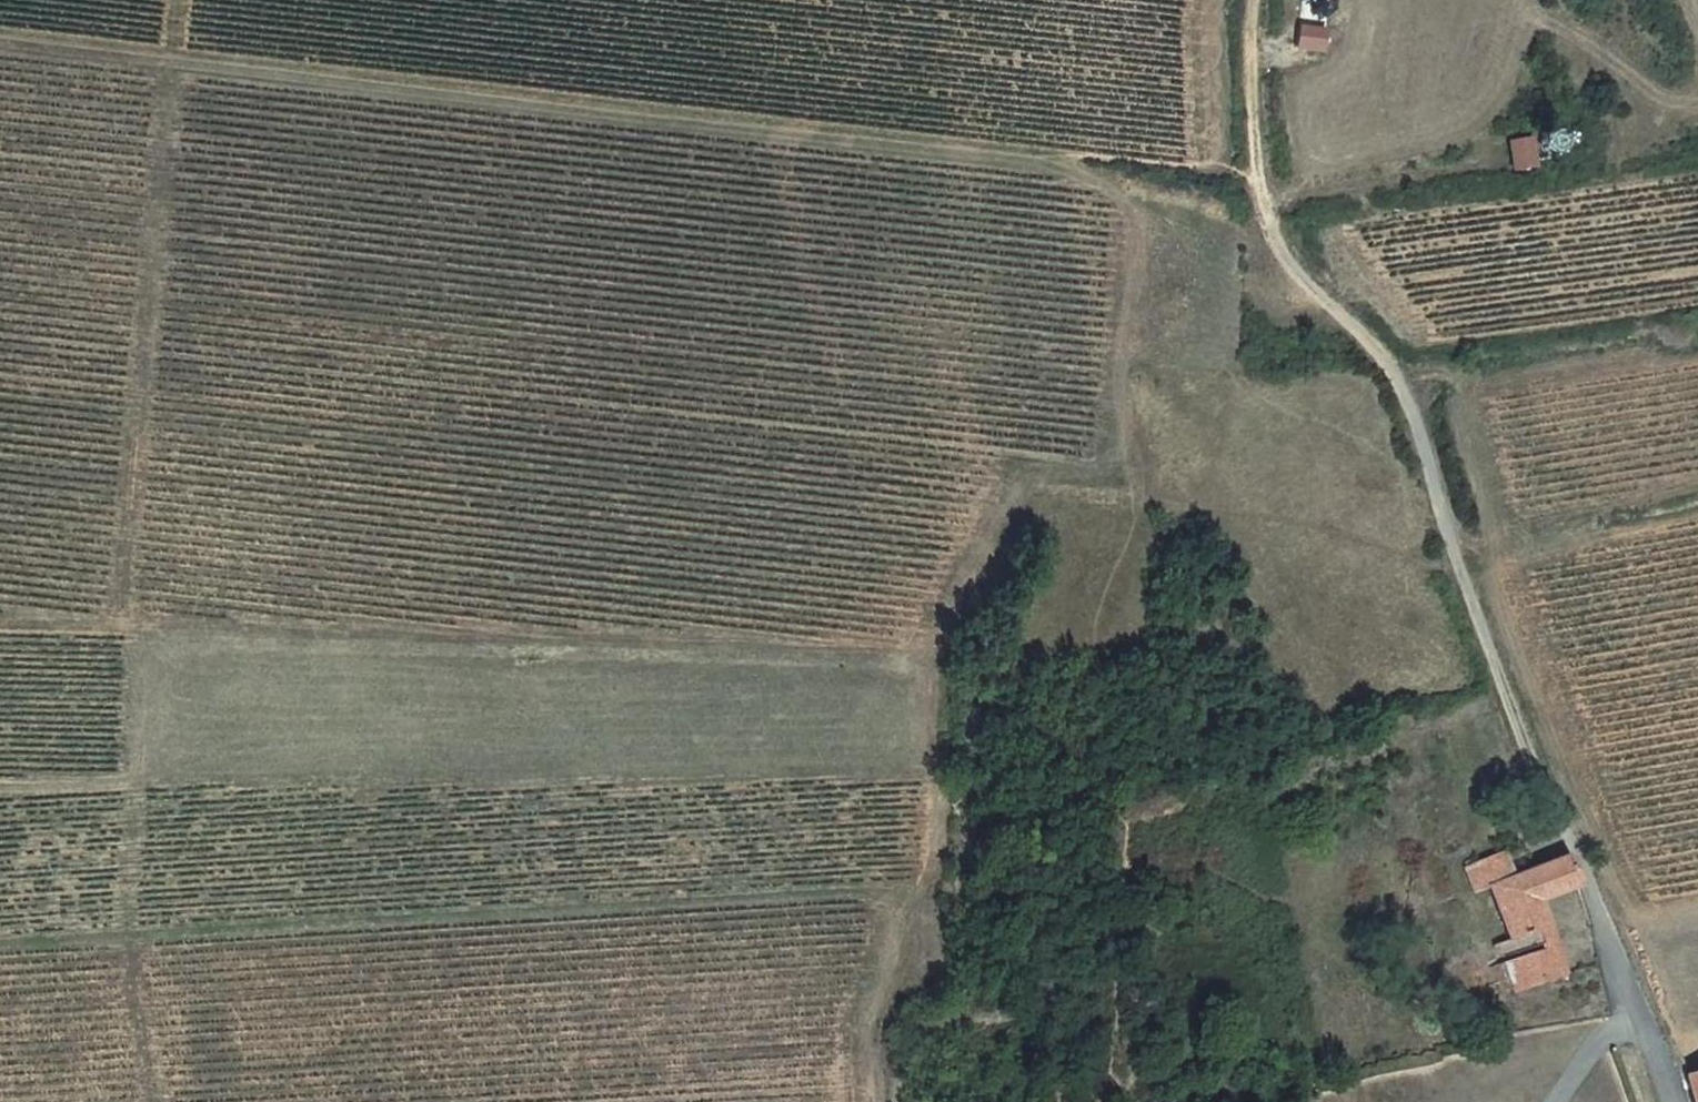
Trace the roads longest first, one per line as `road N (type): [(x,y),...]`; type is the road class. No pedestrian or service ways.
road 1 (track): [(0,42),(1049,163),(1098,177),(1140,216),(1145,237),(1118,415)]
road 2 (track): [(1256,0),(1251,36),(1262,201),(1278,249),(1394,367),(1466,592),(1559,821)]
road 3 (residential): [(1559,821),(1665,1101)]

